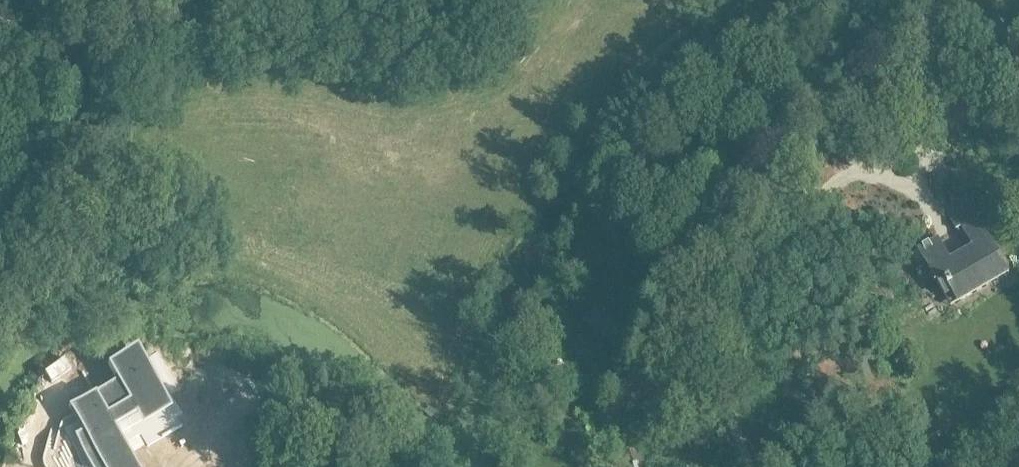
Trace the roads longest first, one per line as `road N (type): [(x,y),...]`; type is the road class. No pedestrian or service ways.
road 1 (track): [(875,152),(742,259),(721,307),(723,393),(751,466)]
road 2 (track): [(0,288),(69,220),(74,84),(82,55),(130,0)]
road 3 (track): [(967,83),(875,152),(956,244)]
road 4 (track): [(69,220),(195,237)]

